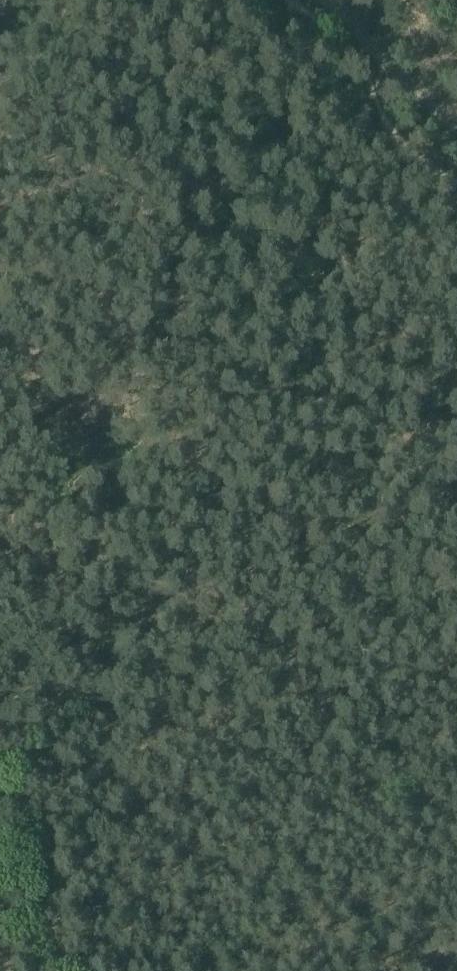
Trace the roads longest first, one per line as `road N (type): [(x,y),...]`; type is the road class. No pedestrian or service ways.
road 1 (track): [(336,0),(373,45),(456,118)]

